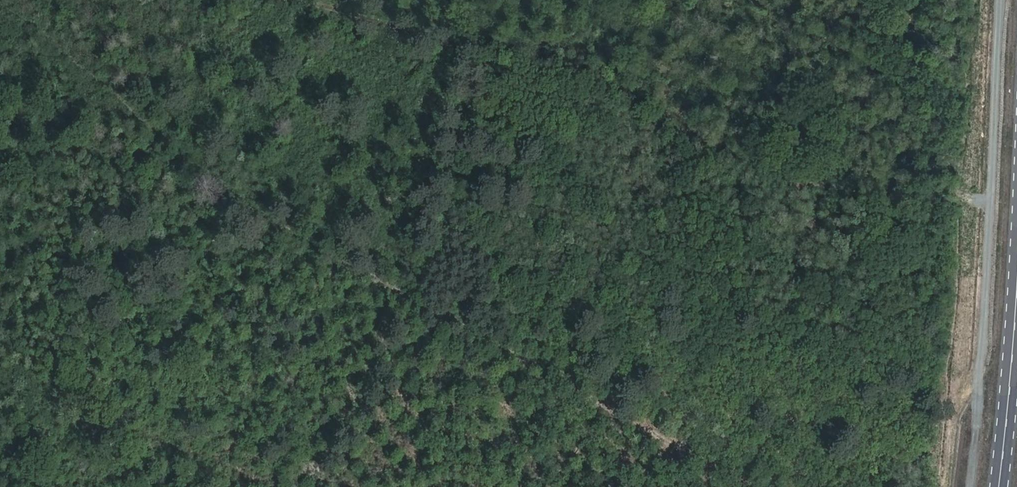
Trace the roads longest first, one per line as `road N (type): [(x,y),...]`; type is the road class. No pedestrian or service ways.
road 1 (track): [(789,486),(533,371),(191,154),(15,0)]
road 2 (track): [(263,0),(362,30),(532,53),(774,180),(812,184),(851,171),(928,194)]
road 3 (track): [(1003,0),(974,486)]
road 4 (primary): [(1001,486),(1016,331)]

